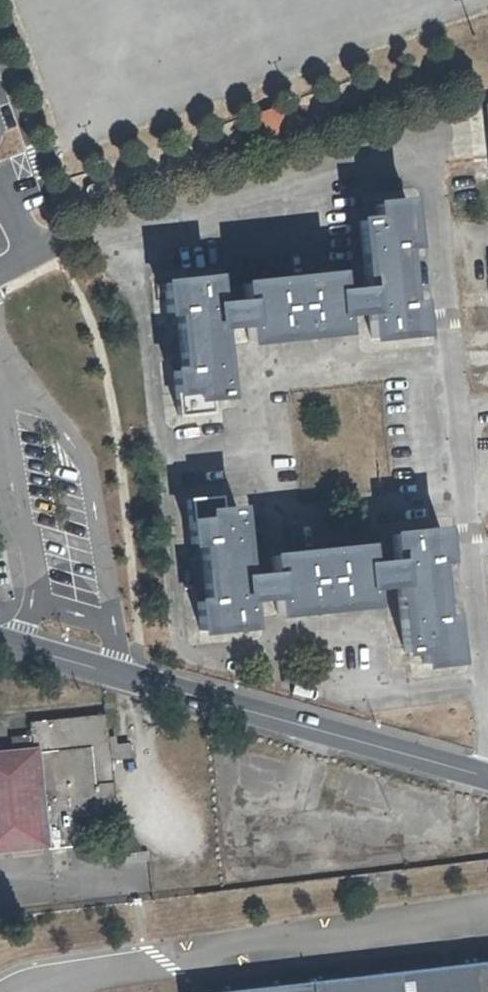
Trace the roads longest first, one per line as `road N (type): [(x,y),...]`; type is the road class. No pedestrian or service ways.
road 1 (tertiary): [(487,776),(0,642)]

